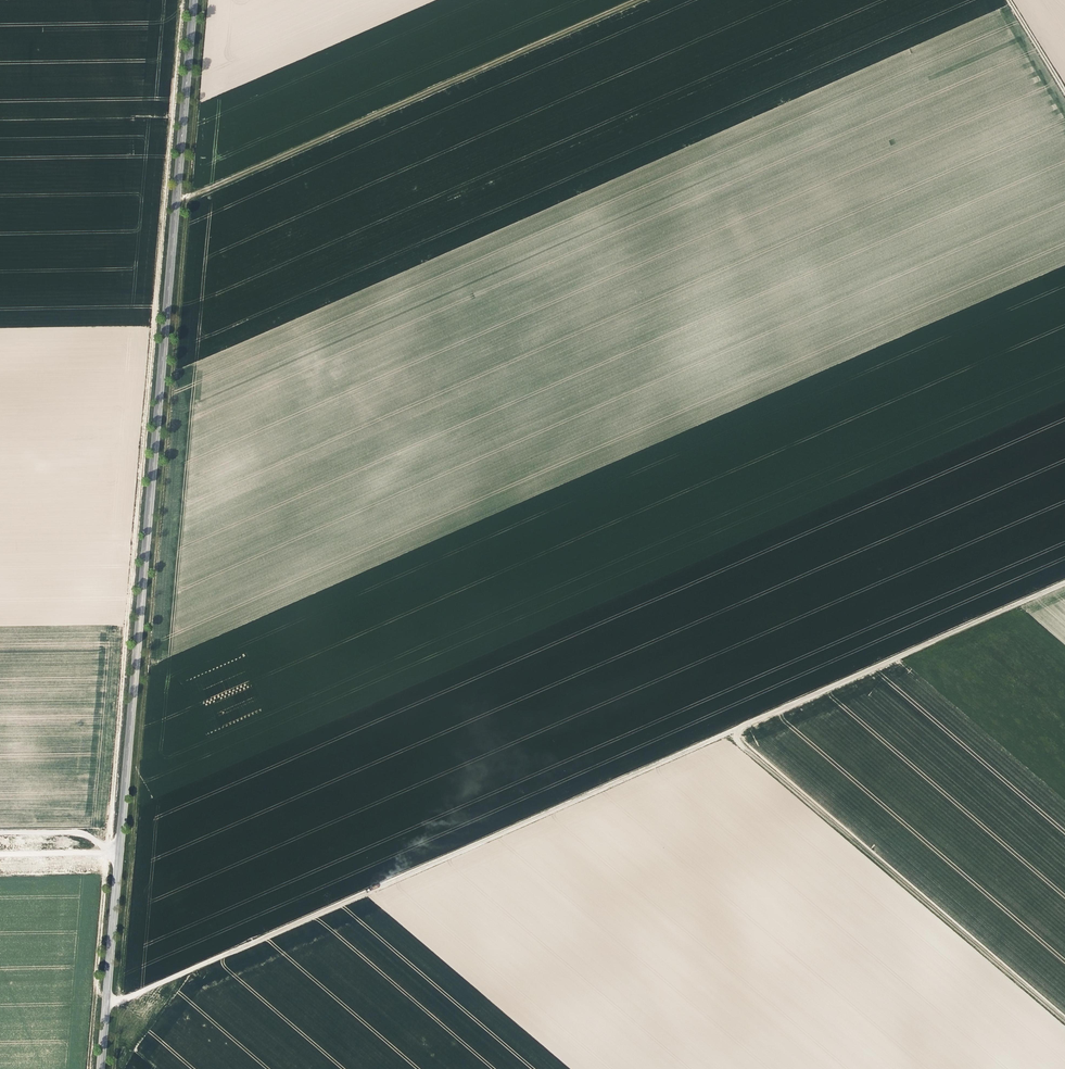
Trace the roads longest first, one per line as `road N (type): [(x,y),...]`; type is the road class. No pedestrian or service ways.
road 1 (tertiary): [(195,0),(104,1068)]
road 2 (track): [(1064,583),(108,1008)]
road 3 (track): [(649,0),(177,205)]
road 4 (track): [(1064,1024),(727,732)]

